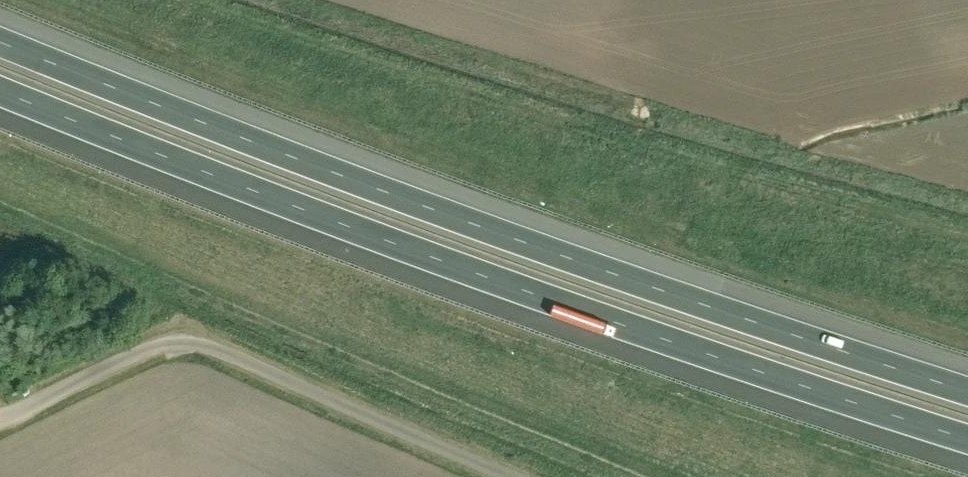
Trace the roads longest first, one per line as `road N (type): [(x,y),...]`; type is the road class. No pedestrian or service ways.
road 1 (motorway): [(967,391),(526,242),(0,41)]
road 2 (motorway): [(0,91),(516,286),(967,439)]
road 3 (unclassified): [(512,476),(184,341),(0,421)]

